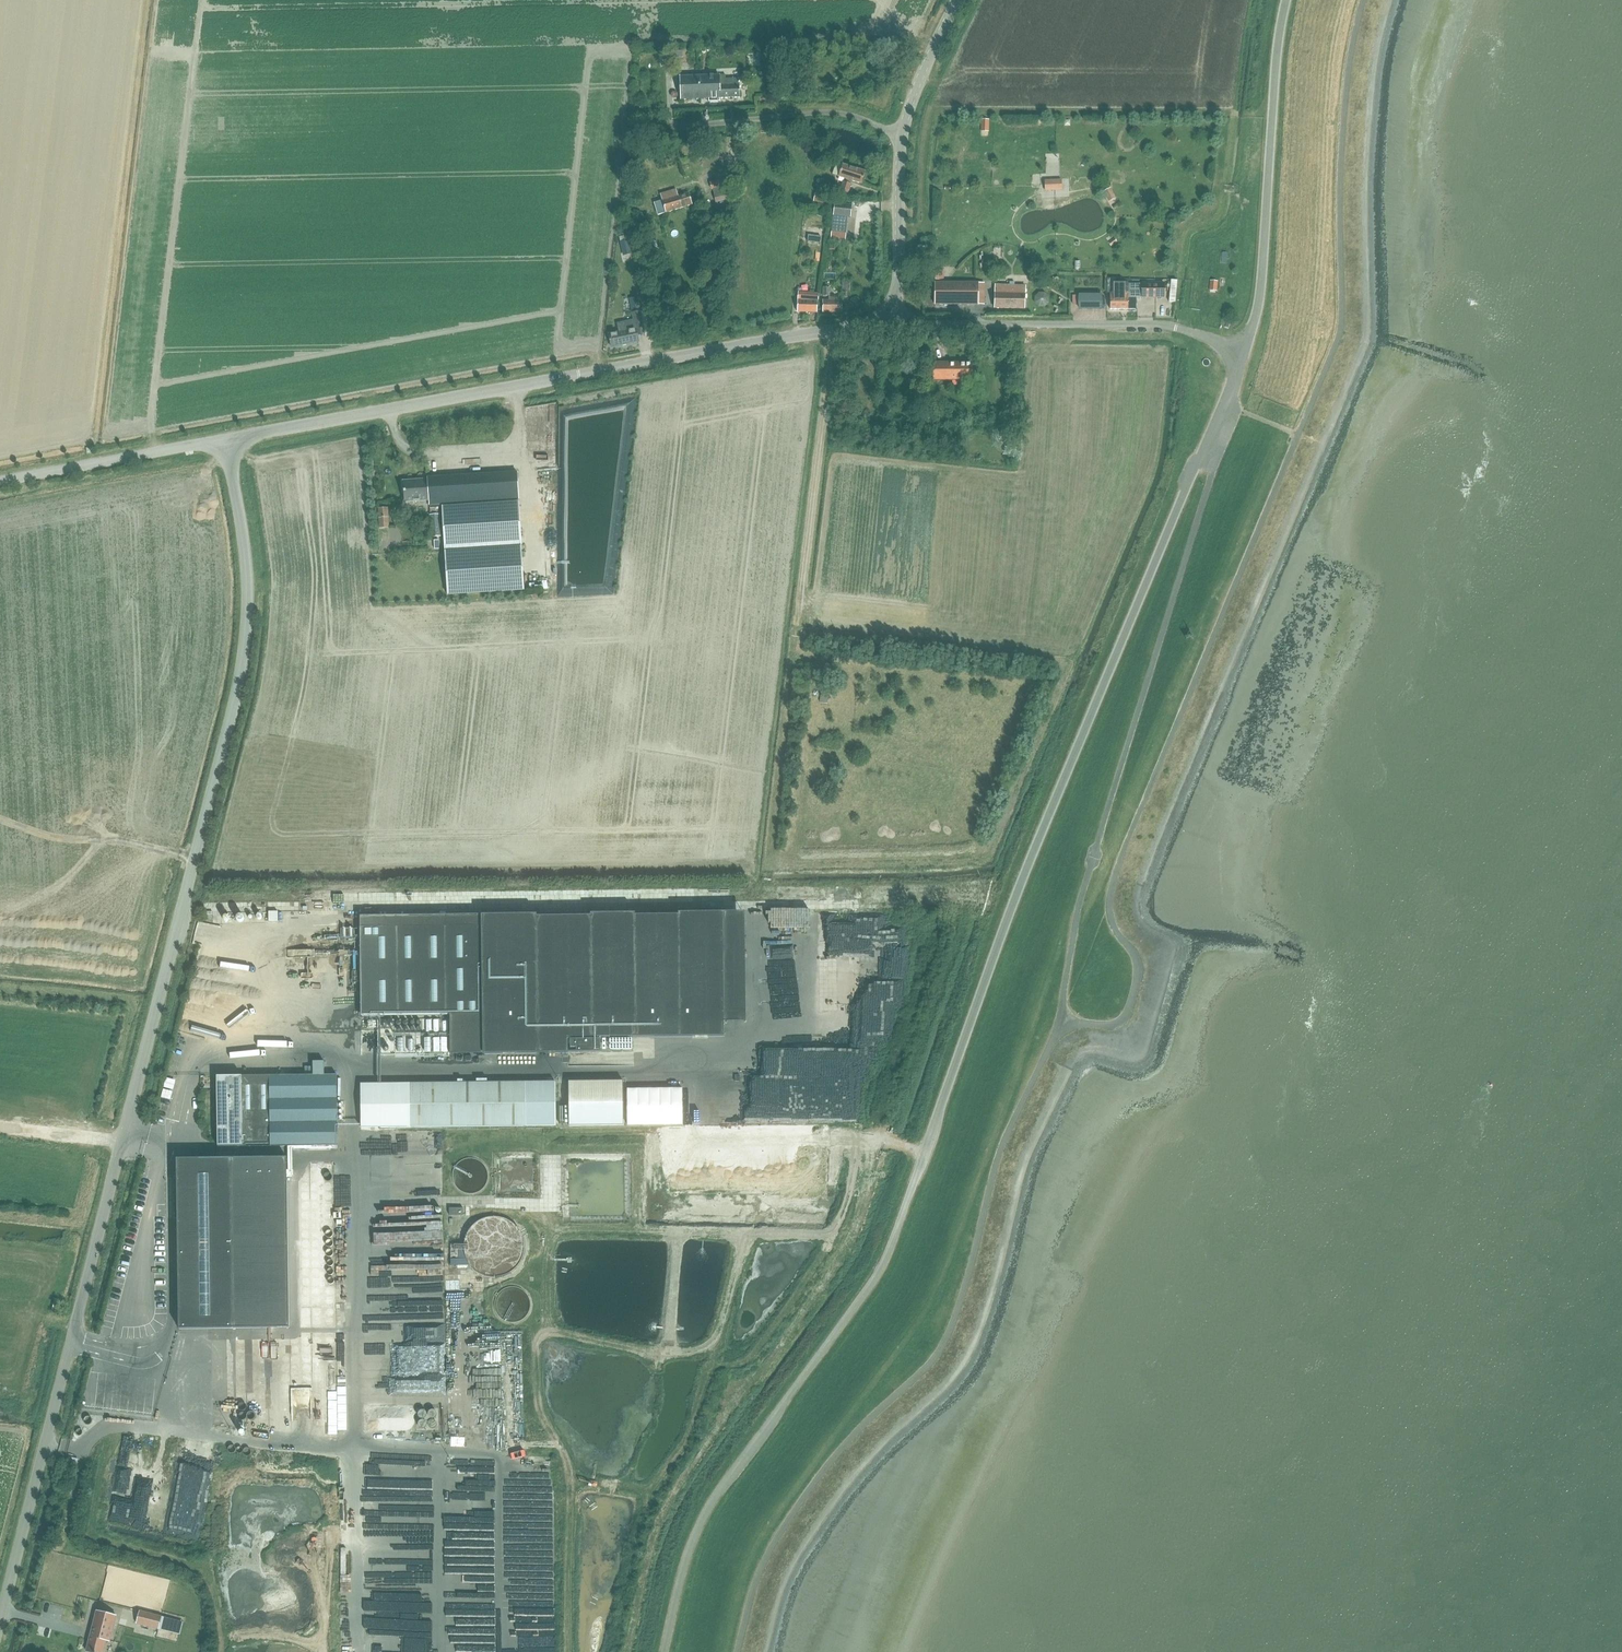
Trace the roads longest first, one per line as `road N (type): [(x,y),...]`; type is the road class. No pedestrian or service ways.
road 1 (unclassified): [(662,1651),(687,1539),(732,1460),(876,1268),(1053,790),(1225,406),(1243,349)]
road 2 (unclassified): [(0,1618),(234,679),(246,569),(228,437)]
road 3 (tertiary): [(228,437),(894,318)]
road 4 (unclassified): [(1243,349),(1158,325),(894,318)]
road 5 (unclassified): [(1243,349),(1256,308),(1285,0)]
road 6 (track): [(831,332),(793,651)]
road 7 (tertiary): [(0,480),(228,437)]
road 8 (residential): [(901,134),(829,111),(679,126)]
road 9 (tertiary): [(894,318),(901,134)]
road 10 (tertiary): [(901,134),(956,0)]

